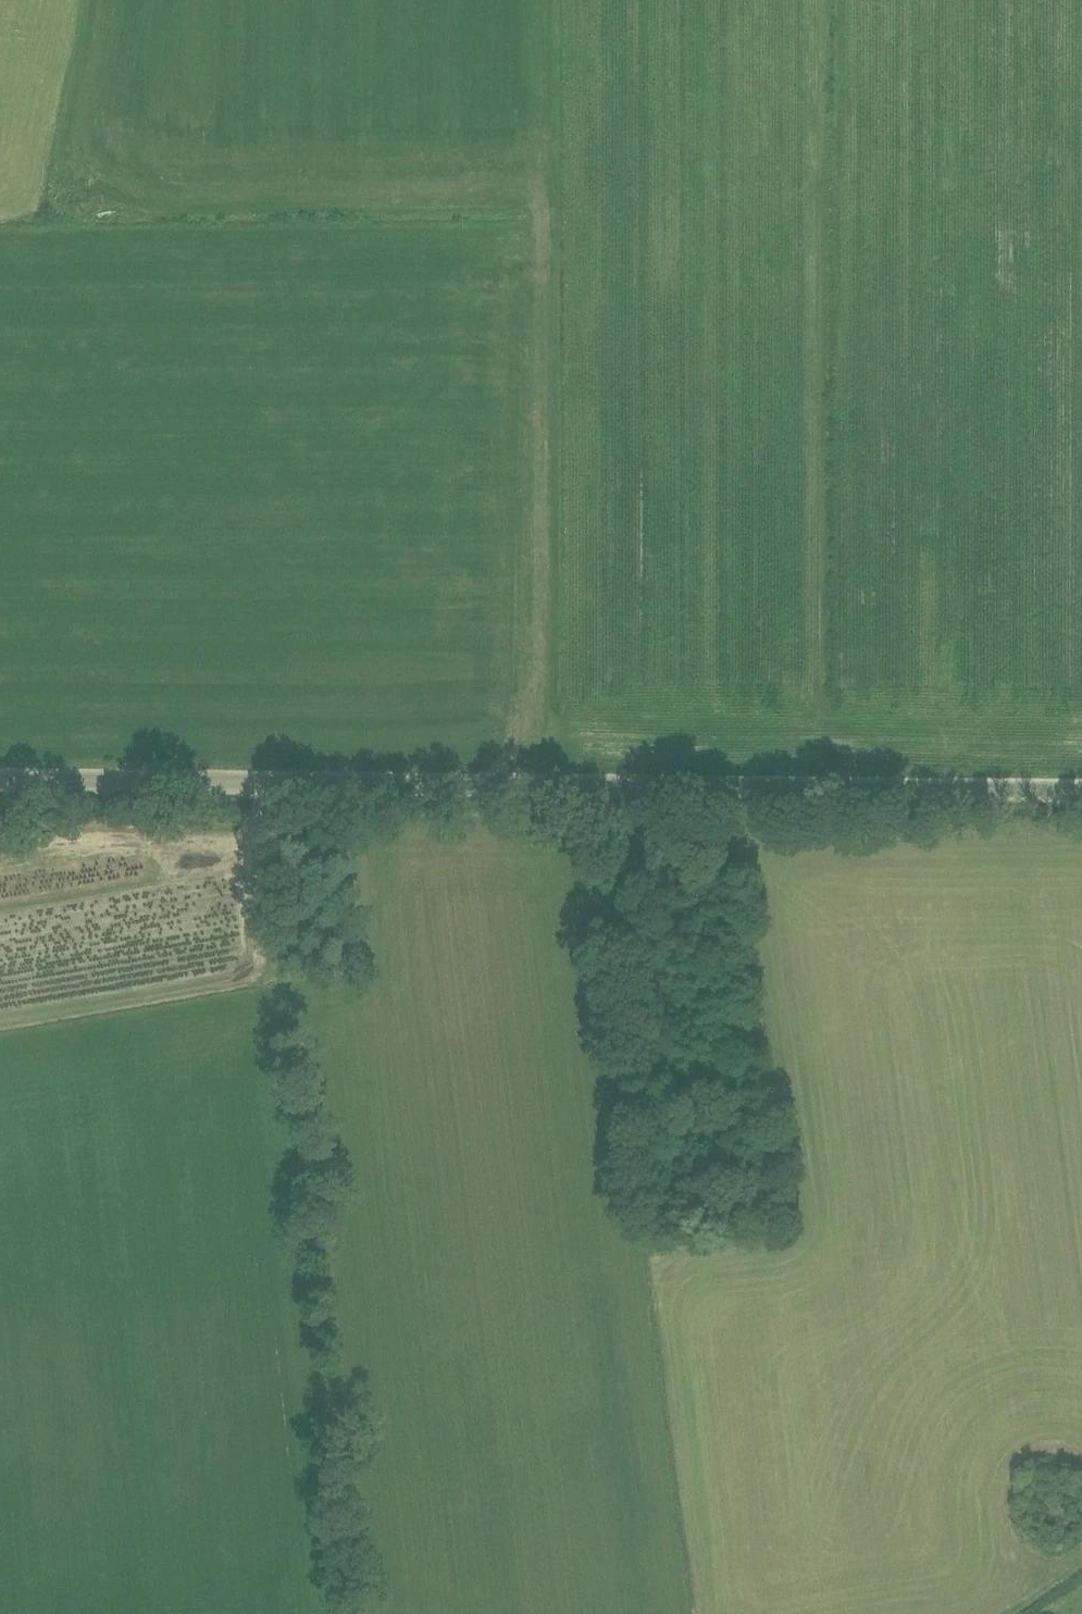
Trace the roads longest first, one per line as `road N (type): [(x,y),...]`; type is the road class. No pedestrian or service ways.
road 1 (unclassified): [(1081,795),(0,781)]

